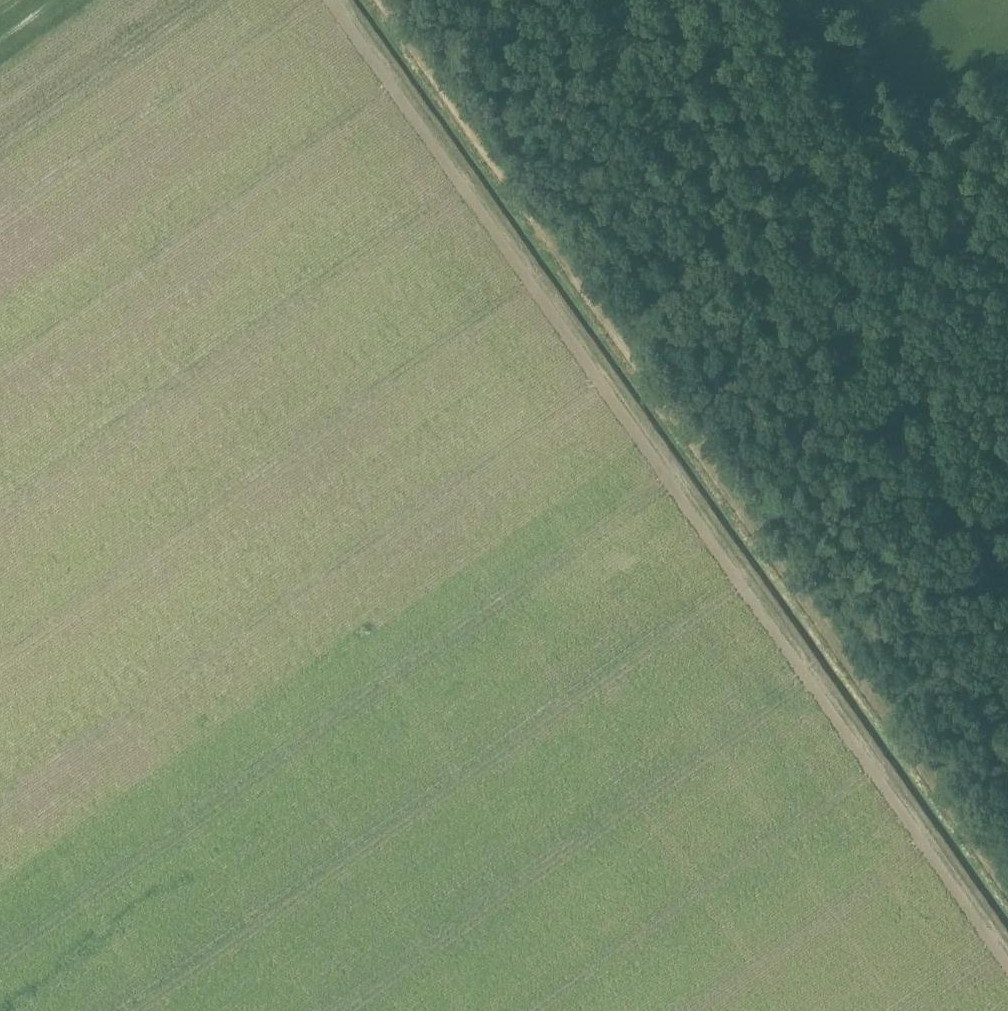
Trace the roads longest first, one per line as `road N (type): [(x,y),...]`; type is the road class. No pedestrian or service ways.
road 1 (track): [(1007,890),(375,0)]
road 2 (track): [(1007,562),(613,0)]

